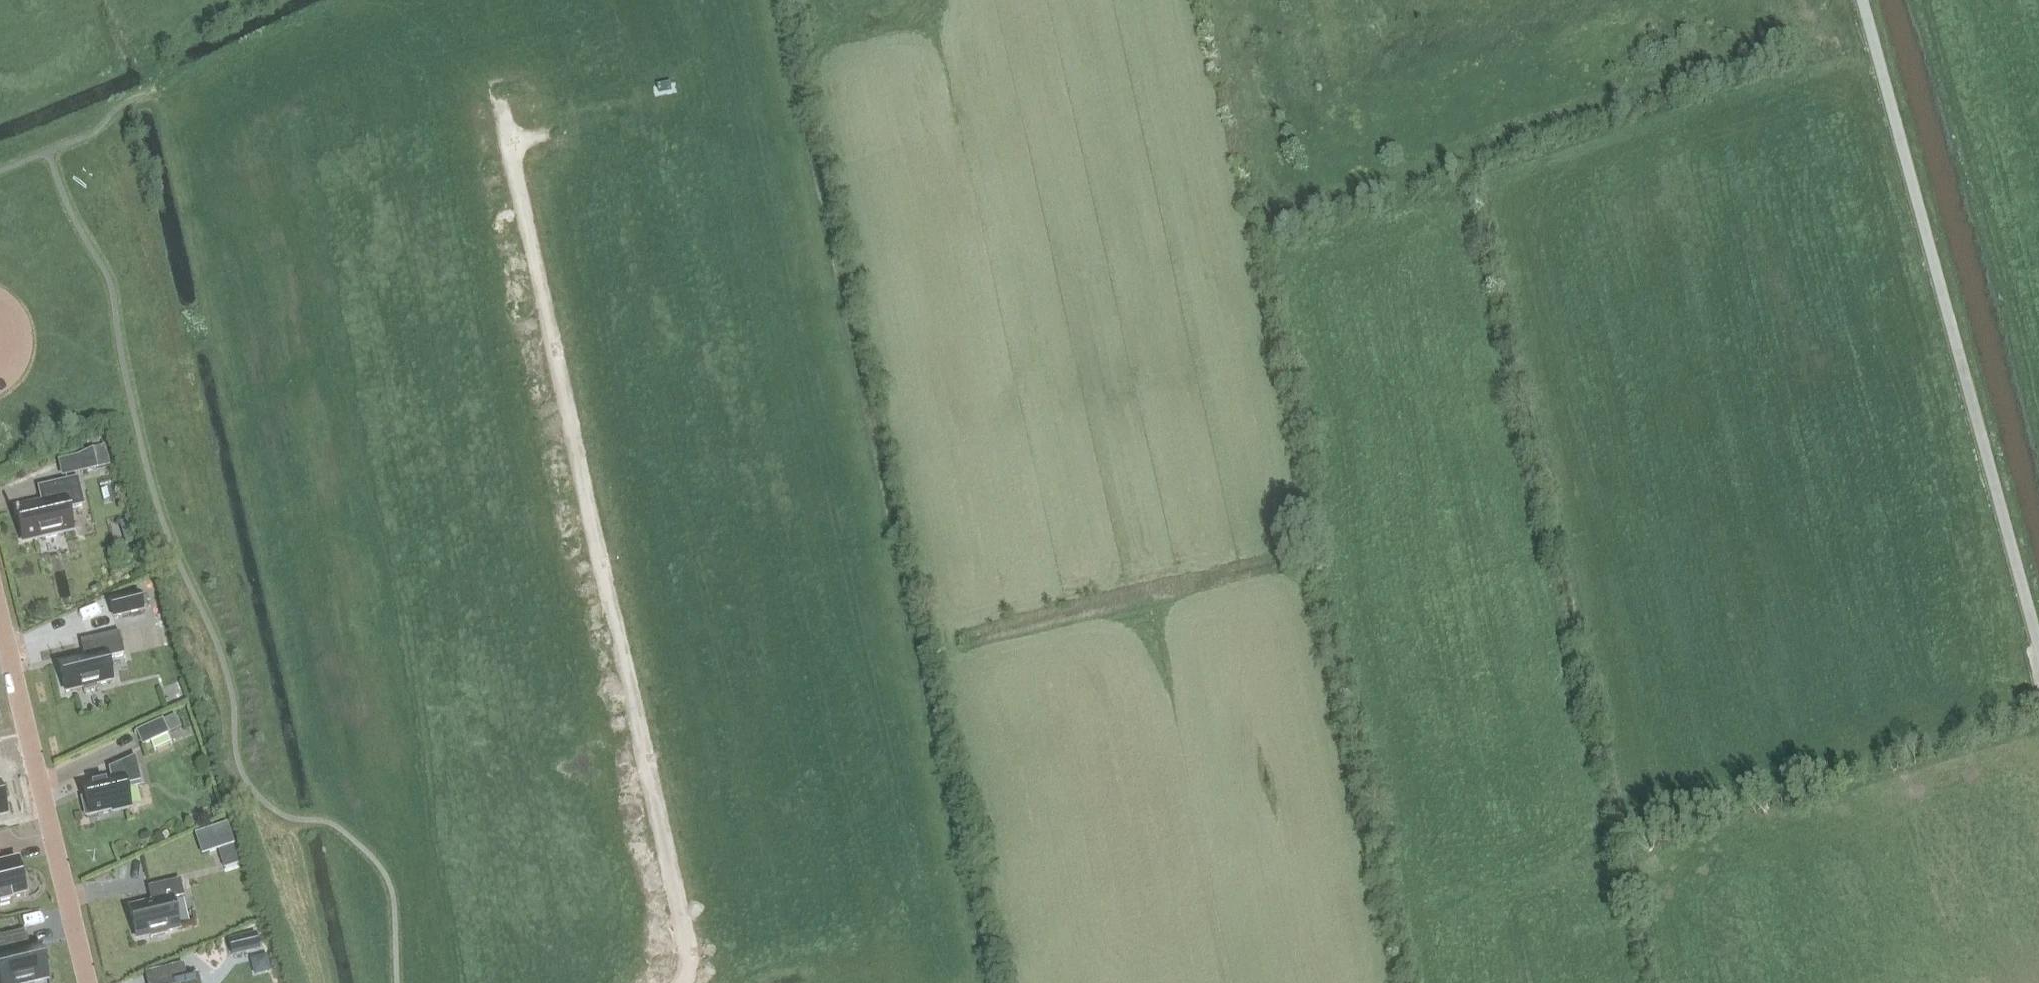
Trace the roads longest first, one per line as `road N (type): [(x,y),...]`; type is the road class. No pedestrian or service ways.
road 1 (residential): [(681,982),(689,949),(495,85)]
road 2 (residential): [(0,620),(85,982)]

